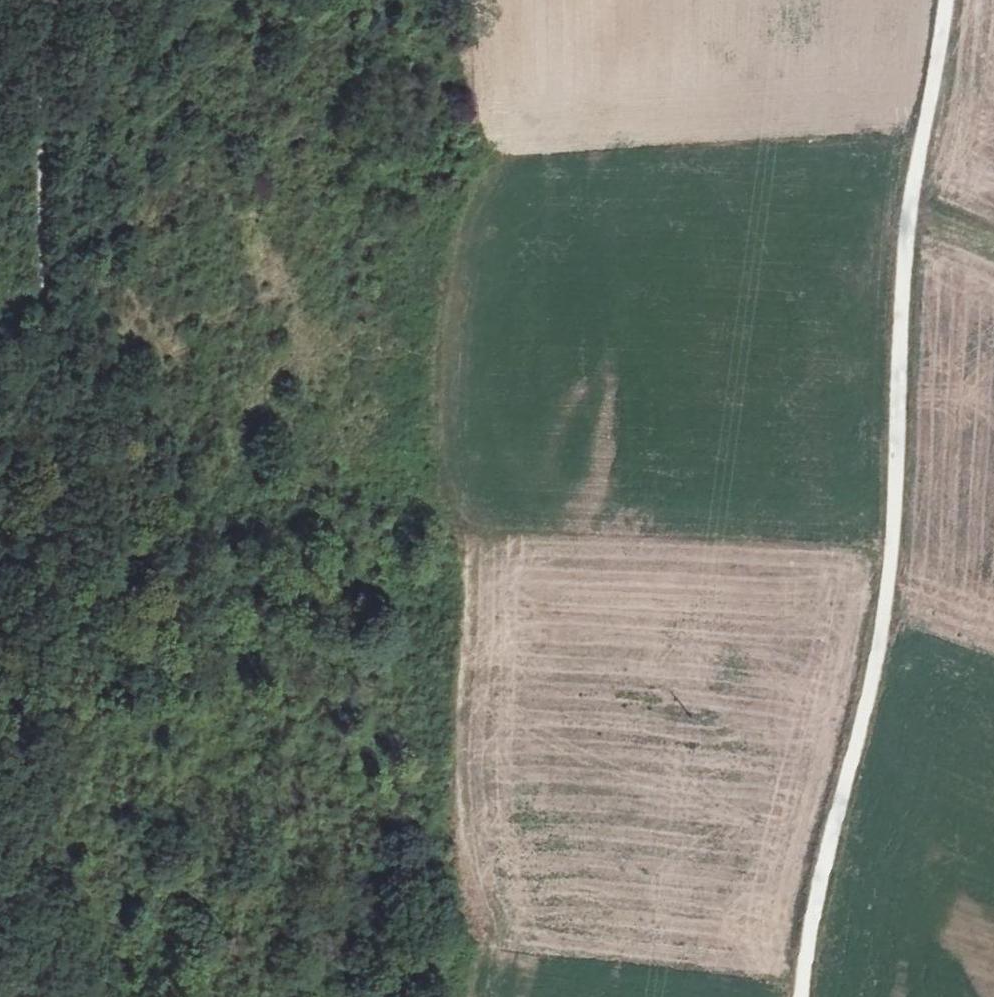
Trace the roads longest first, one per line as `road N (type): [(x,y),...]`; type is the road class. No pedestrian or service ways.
road 1 (track): [(802,996),(812,921),(880,647),(906,233),(946,0)]

